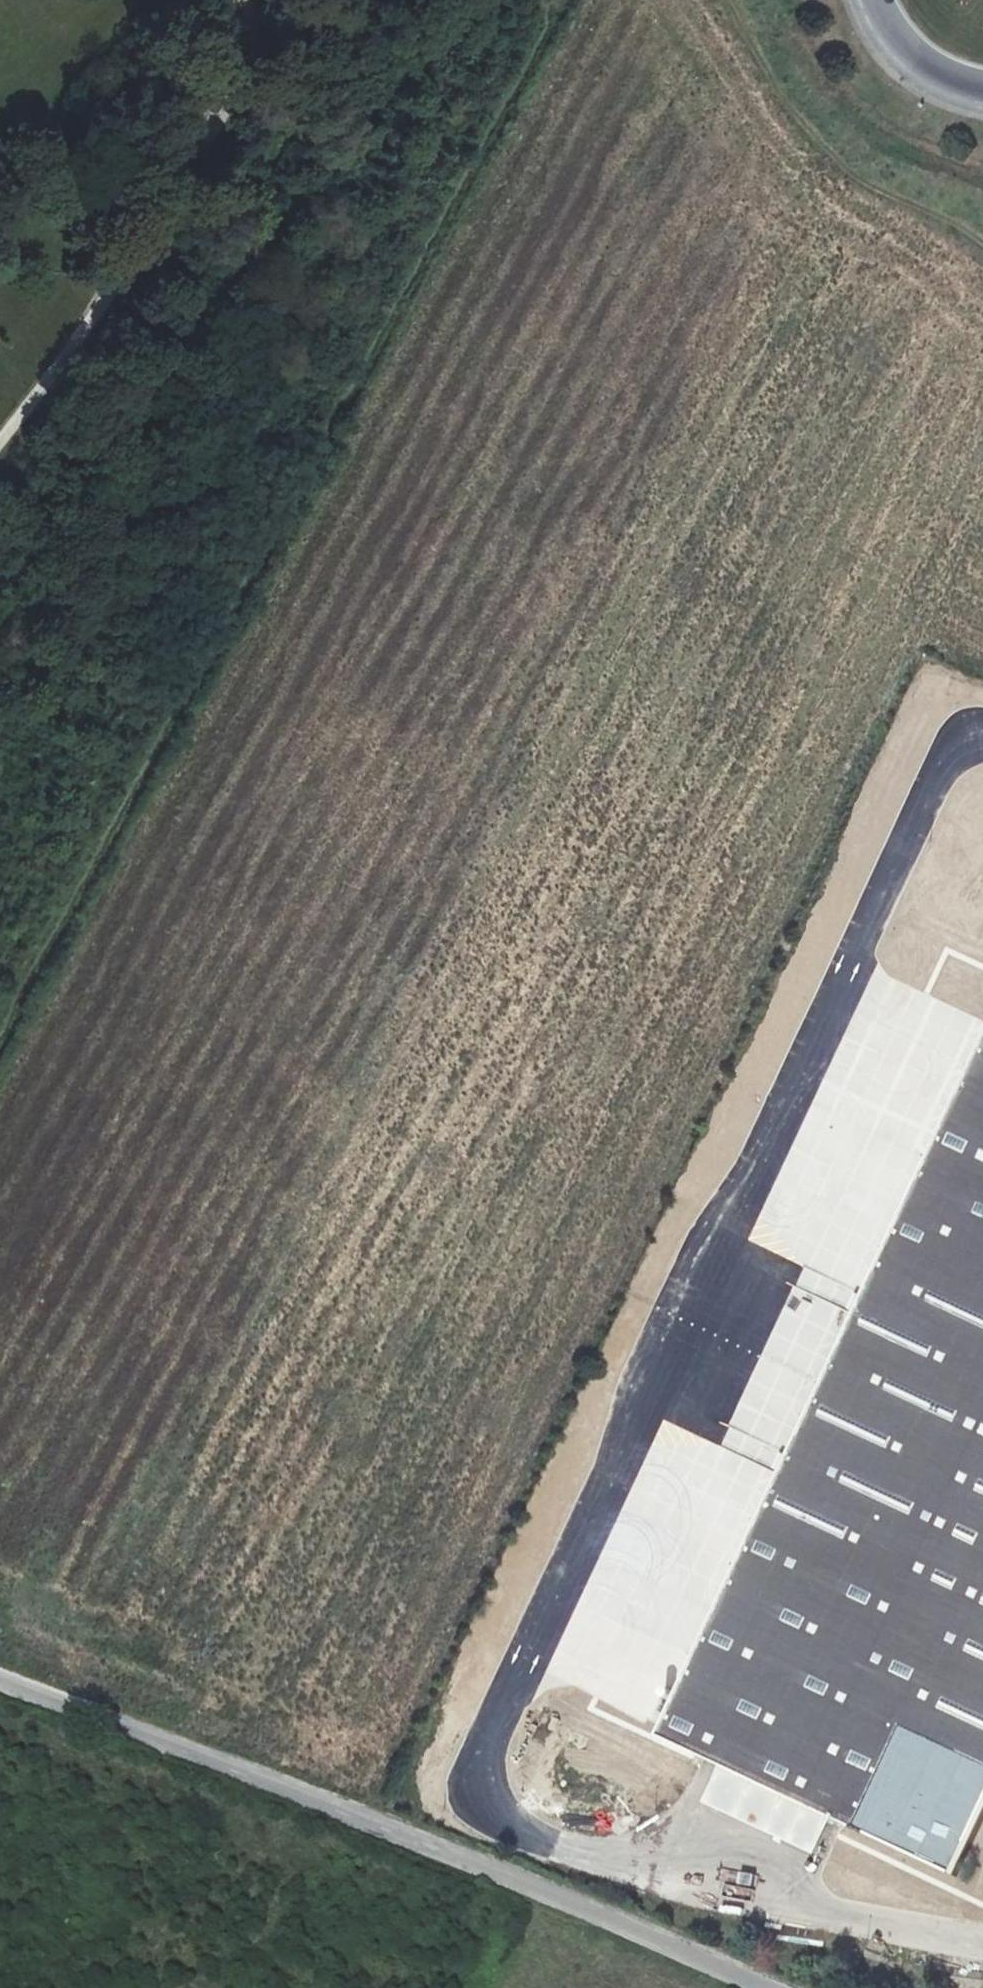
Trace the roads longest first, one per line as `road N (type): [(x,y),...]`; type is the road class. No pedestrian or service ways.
road 1 (residential): [(762,1987),(226,1765),(0,1682)]
road 2 (primary): [(872,0),(894,37),(925,66),(982,87)]

